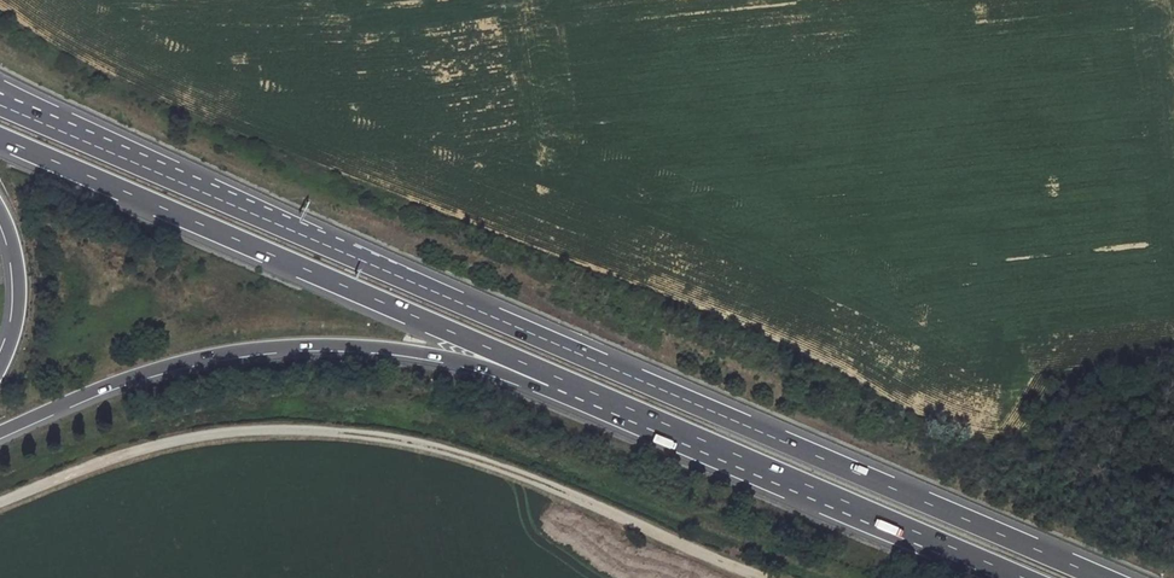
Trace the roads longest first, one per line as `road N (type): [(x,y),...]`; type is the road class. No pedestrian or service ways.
road 1 (trunk): [(1102,577),(0,105)]
road 2 (track): [(773,577),(494,464),(417,442),(285,428),(175,439),(0,501)]
road 3 (trunk): [(0,138),(555,376)]
road 4 (trunk): [(0,432),(164,367),(281,347),(418,352),(523,381),(555,376)]
road 5 (trunk): [(555,376),(1023,577)]
road 6 (trunk): [(0,209),(21,264),(16,331),(0,363)]

